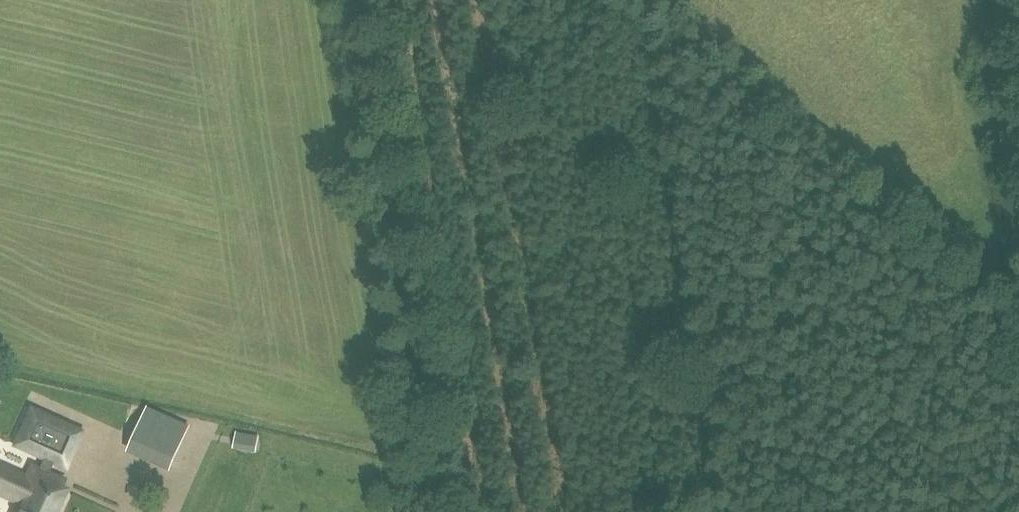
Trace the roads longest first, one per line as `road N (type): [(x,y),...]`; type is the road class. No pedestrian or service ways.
road 1 (track): [(444,511),(351,0)]

